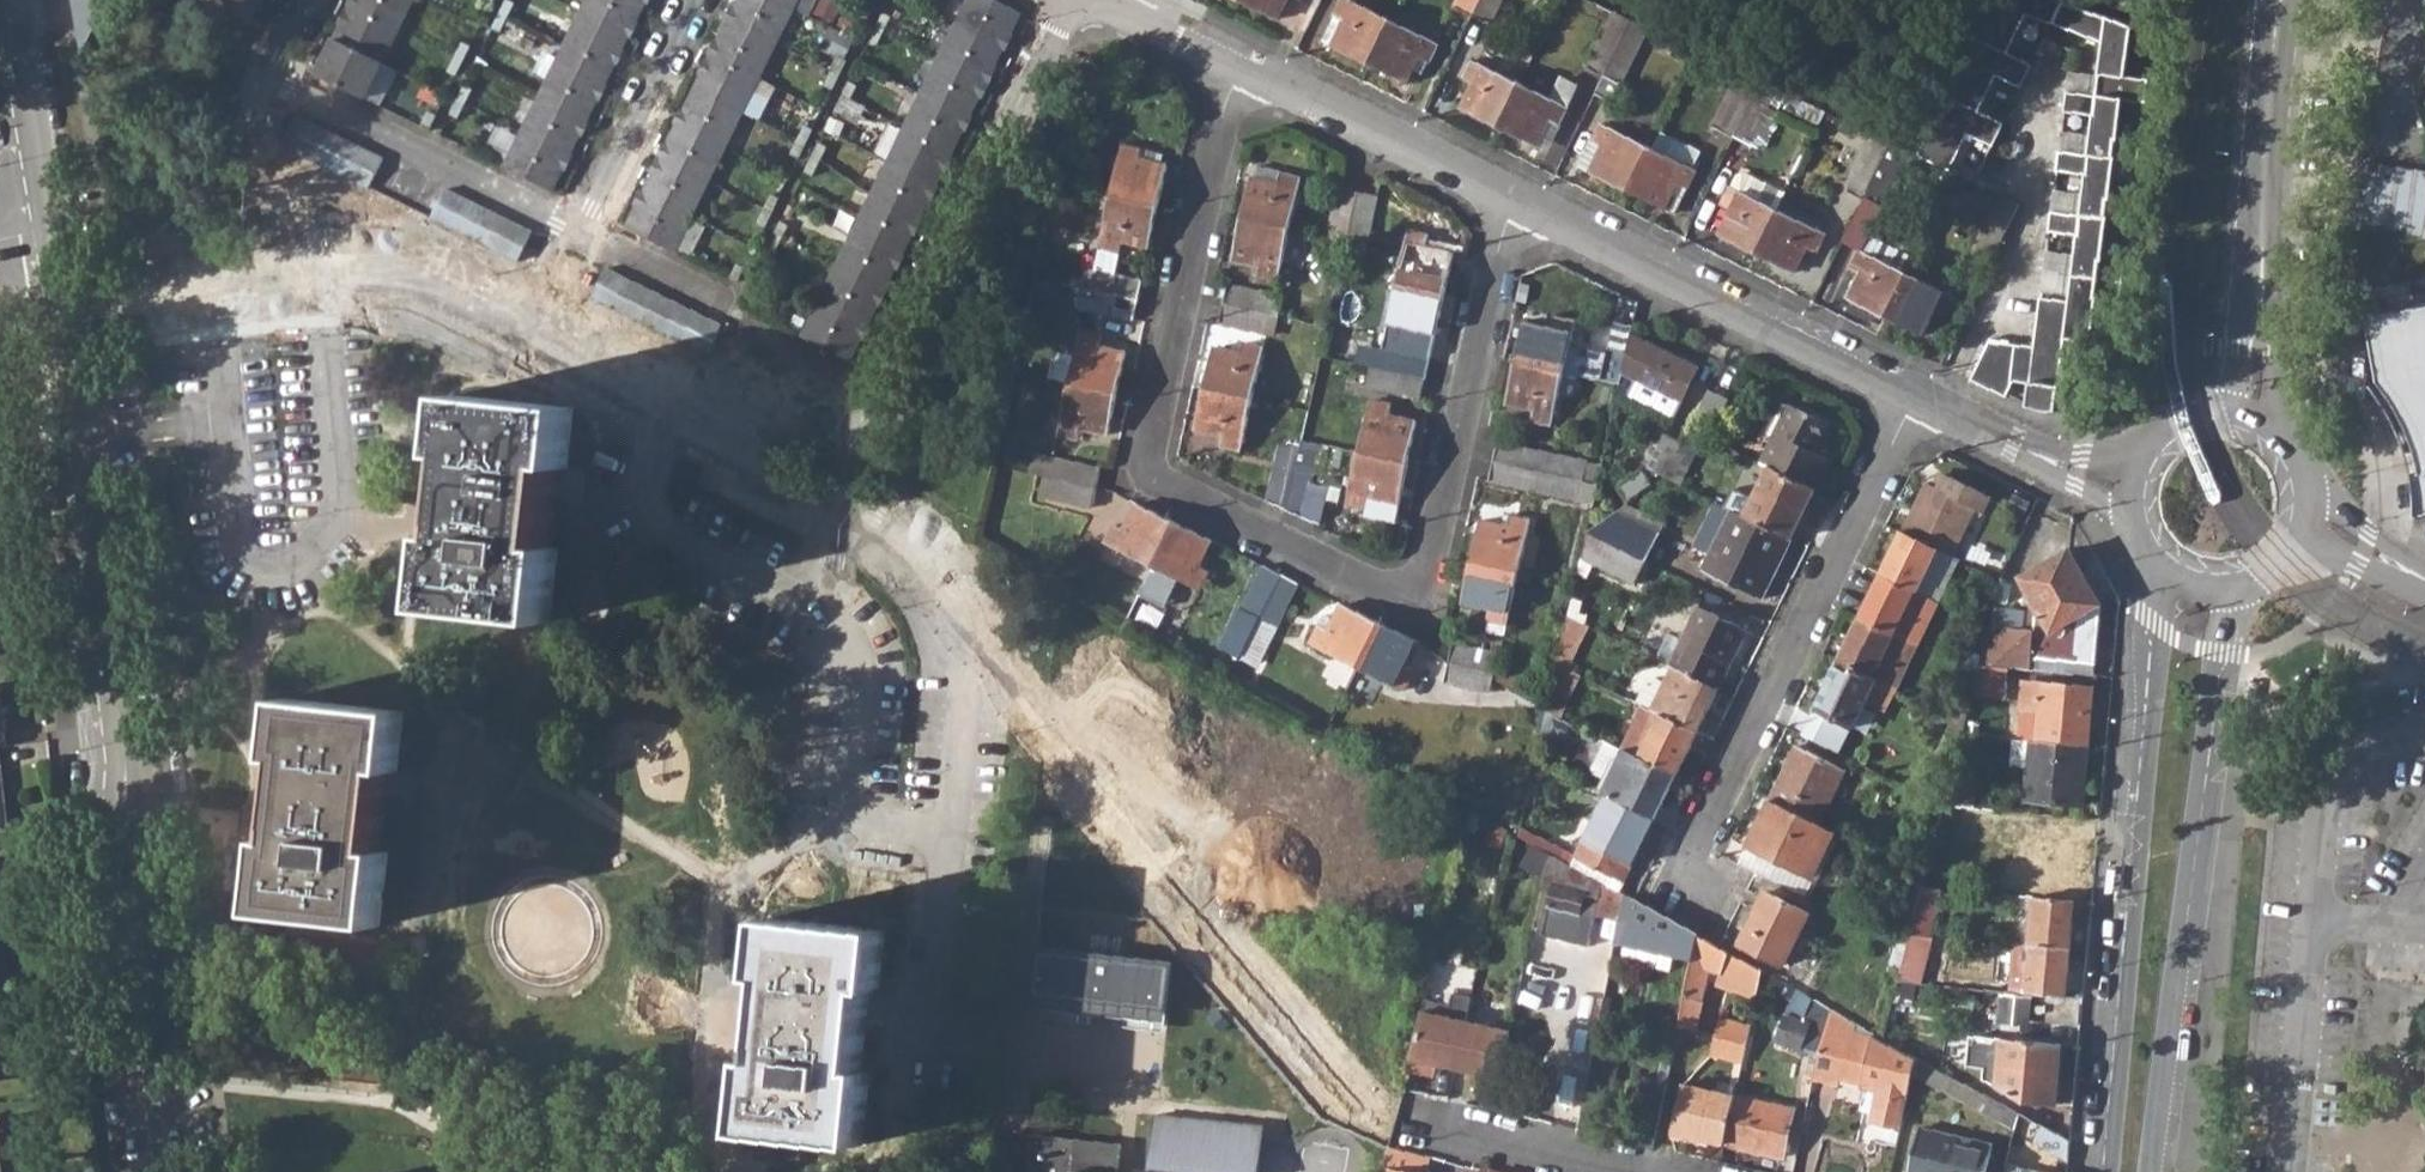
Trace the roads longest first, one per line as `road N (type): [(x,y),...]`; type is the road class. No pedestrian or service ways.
road 1 (residential): [(1235,62),(1150,462),(1158,480),(1360,582),(1387,583),(1427,564),(1511,198)]
road 2 (tertiary): [(73,437),(166,1171)]
road 3 (residential): [(674,412),(642,484),(656,530),(820,619),(845,648),(856,678),(855,810),(882,832),(950,840)]
road 4 (tertiary): [(2153,560),(2157,625),(2106,1171)]
road 5 (tertiary): [(2151,1171),(2240,596)]
road 6 (residential): [(1699,897),(1693,844),(1916,396)]
road 7 (residential): [(1063,0),(818,490)]
road 8 (unknown): [(1367,1094),(1022,708)]
road 9 (residential): [(2424,740),(2391,736),(2355,751),(2329,784),(2288,1171)]
road 10 (residential): [(224,421),(239,540),(280,563),(329,548),(341,511),(321,288)]
road 11 (residential): [(818,490),(864,527),(1022,708),(957,764),(950,840)]
road 12 (residential): [(1916,396),(1511,198)]
road 13 (tertiary): [(2252,417),(2282,0)]
road 14 (residential): [(321,288),(399,286),(456,303),(674,412)]
road 15 (residential): [(1941,408),(2036,210),(2048,83)]
road 16 (residential): [(1511,198),(1235,62)]
road 17 (residential): [(581,231),(695,0)]
road 18 (residential): [(305,0),(281,48),(281,75),(297,94),(427,157)]
road 19 (tertiary): [(2,0),(42,239)]
road 20 (residential): [(950,840),(927,1073)]
road 21 (residential): [(2134,503),(1941,408)]
road 22 (residential): [(581,231),(427,157)]
road 23 (tertiary): [(2252,417),(2206,416),(2174,430),(2143,467),(2134,503)]
road 24 (residential): [(674,412),(818,490)]
road 25 (residential): [(54,312),(213,298)]
road 26 (residential): [(73,437),(224,421)]
road 27 (residential): [(713,295),(581,231)]
road 28 (residential): [(1235,62),(1108,0)]
road 29 (residential): [(2424,568),(2316,487)]
road 30 (tertiary): [(54,312),(73,437)]
road 31 (residential): [(2304,554),(2424,585)]
road 32 (residential): [(213,298),(224,421)]

